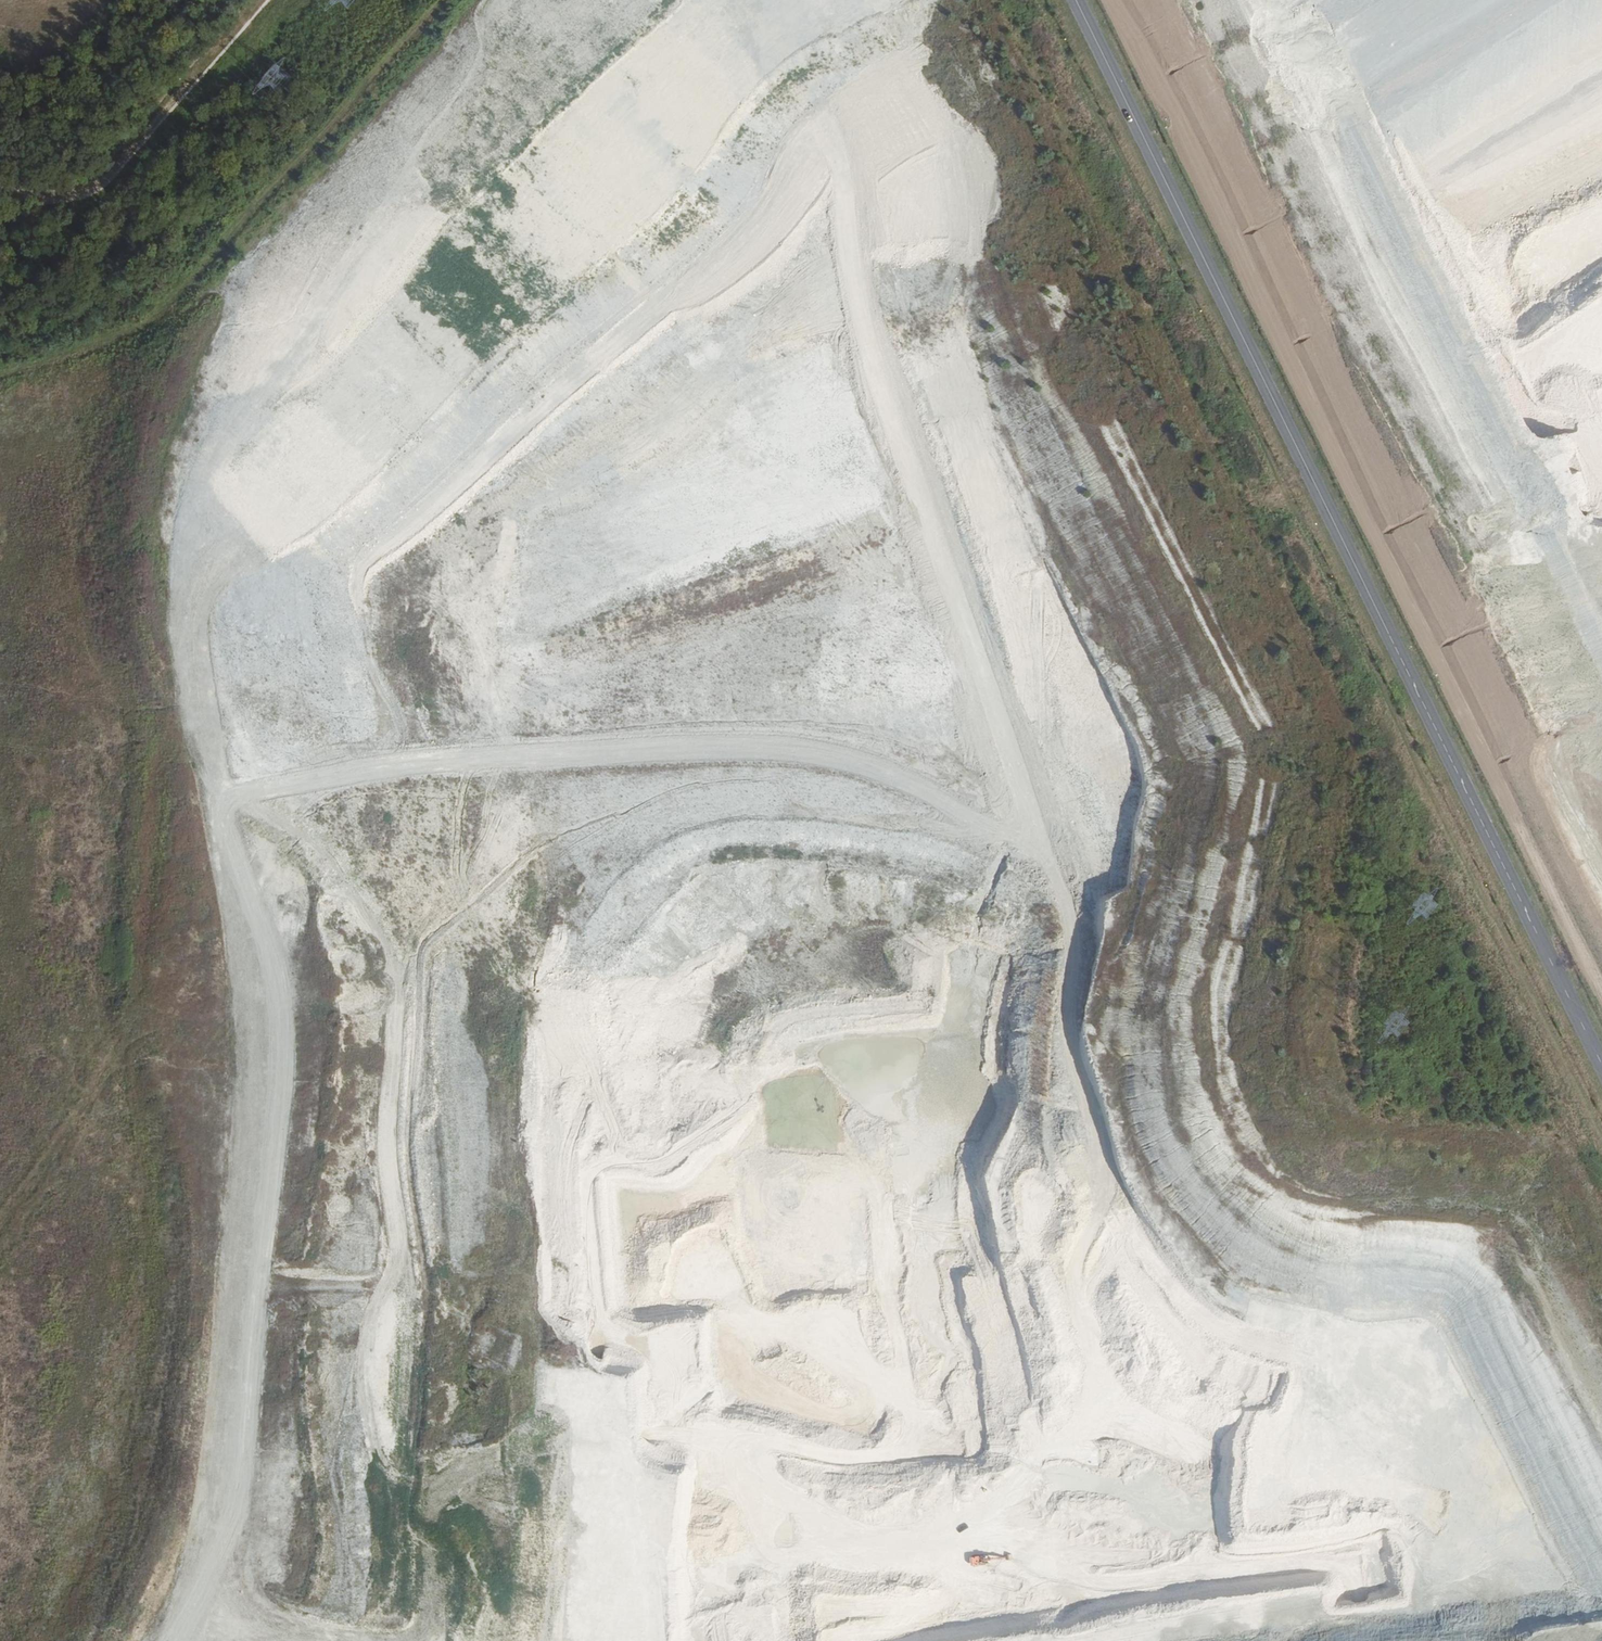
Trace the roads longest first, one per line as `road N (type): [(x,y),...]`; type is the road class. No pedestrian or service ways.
road 1 (track): [(467,1640),(602,1472),(631,1389),(648,1294),(641,1207),(615,1108),(374,930),(291,904),(189,925),(147,968),(112,1108),(74,1175),(0,1230)]
road 2 (tertiary): [(1074,0),(1601,1063)]

